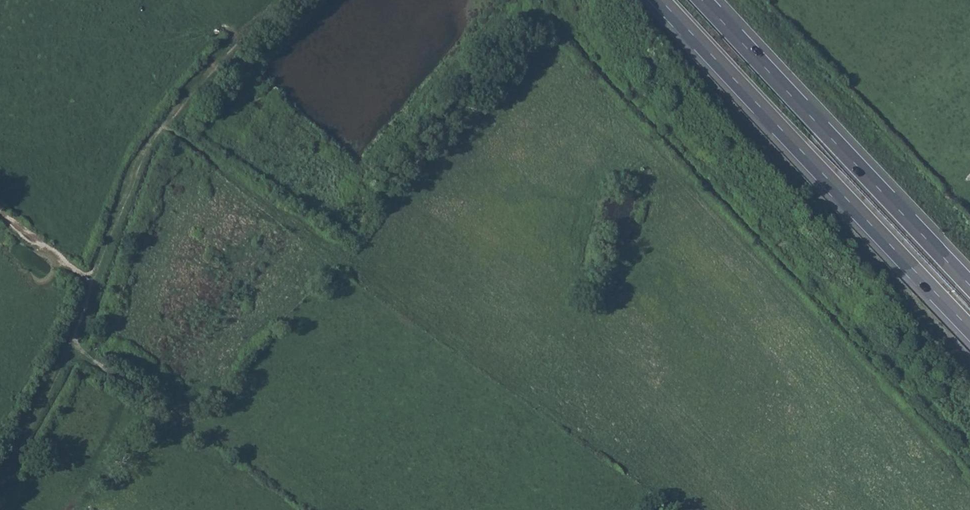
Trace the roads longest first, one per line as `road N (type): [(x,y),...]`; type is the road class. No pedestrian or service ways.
road 1 (track): [(231,54),(141,154),(95,279),(0,479)]
road 2 (motorway): [(661,0),(969,329)]
road 3 (motorway): [(969,285),(702,0)]

